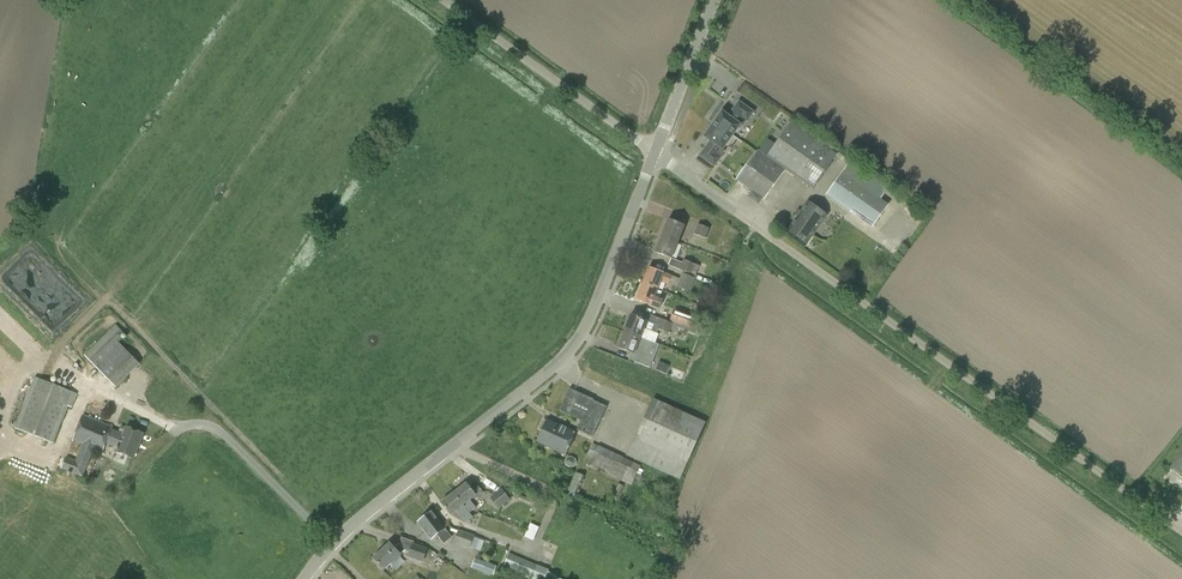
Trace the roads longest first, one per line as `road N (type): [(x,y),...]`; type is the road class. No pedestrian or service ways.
road 1 (unclassified): [(1181,538),(656,152)]
road 2 (tertiary): [(301,578),(338,534),(563,355),(582,328),(656,152)]
road 3 (unclassified): [(656,152),(445,0)]
road 4 (tertiary): [(656,152),(713,0)]

